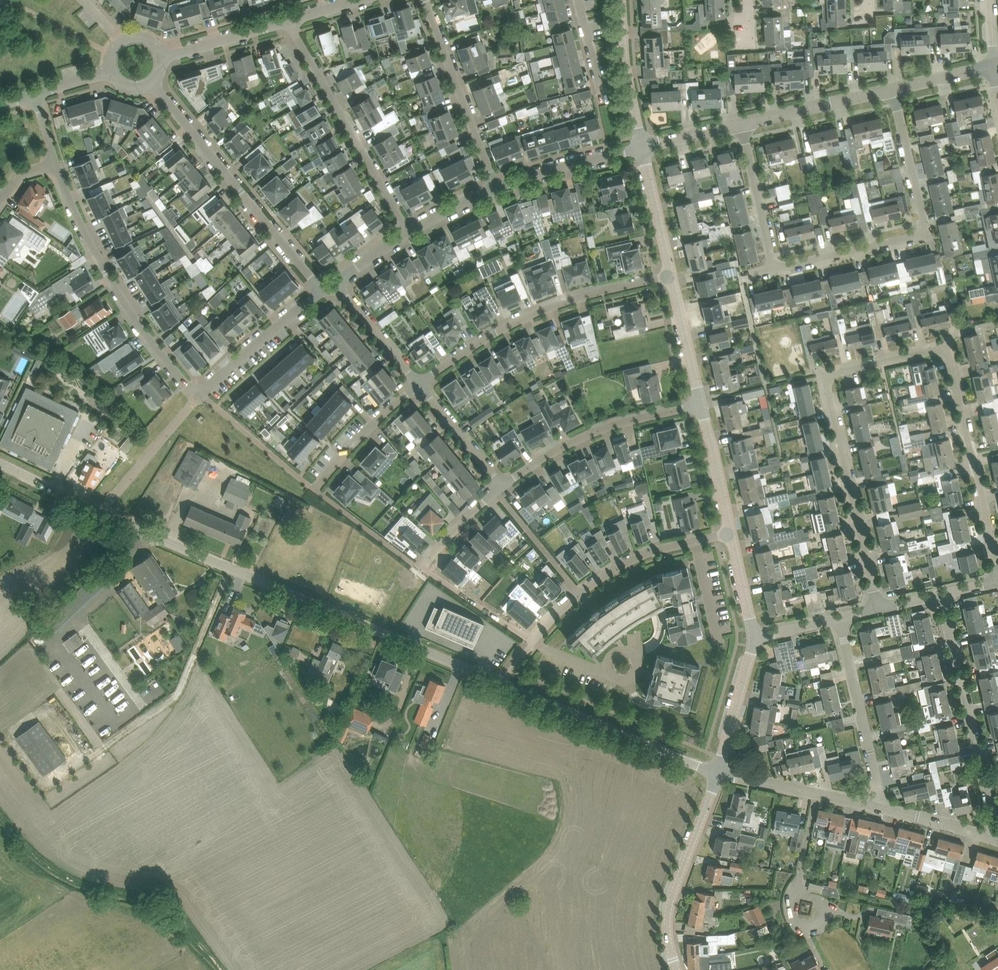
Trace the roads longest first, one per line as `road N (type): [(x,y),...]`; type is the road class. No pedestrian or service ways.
road 1 (unclassified): [(0,462),(718,772)]
road 2 (residential): [(877,609),(827,381),(946,354)]
road 3 (residential): [(773,270),(920,233),(893,89)]
road 4 (residential): [(418,384),(522,318),(671,276)]
road 5 (residential): [(201,395),(142,330),(103,270),(56,164)]
road 6 (residential): [(321,291),(150,84)]
road 7 (residential): [(997,840),(943,594)]
road 8 (residential): [(407,232),(289,21)]
road 9 (residential): [(533,642),(579,594),(636,558),(730,534)]
road 10 (residential): [(997,579),(946,354)]
road 11 (residential): [(502,485),(607,429),(701,406)]
road 12 (unclassified): [(676,969),(668,916),(718,772)]
road 13 (residential): [(496,188),(425,0)]
road 14 (residential): [(881,807),(838,618)]
road 15 (residential): [(201,395),(321,291)]
road 16 (residential): [(741,123),(893,89)]
road 17 (residential): [(496,188),(642,147)]
road 18 (residential): [(773,270),(741,123)]
road 19 (residential): [(315,490),(418,384)]
road 20 (residential): [(718,772),(754,637)]
road 21 (residential): [(701,406),(671,276)]
road 22 (residential): [(162,58),(289,21)]
road 23 (residential): [(671,276),(642,147)]
road 24 (residential): [(502,485),(418,384)]
road 25 (residential): [(730,534),(701,406)]
road 26 (residential): [(418,384),(335,283)]
road 27 (unclassified): [(997,840),(881,807)]

